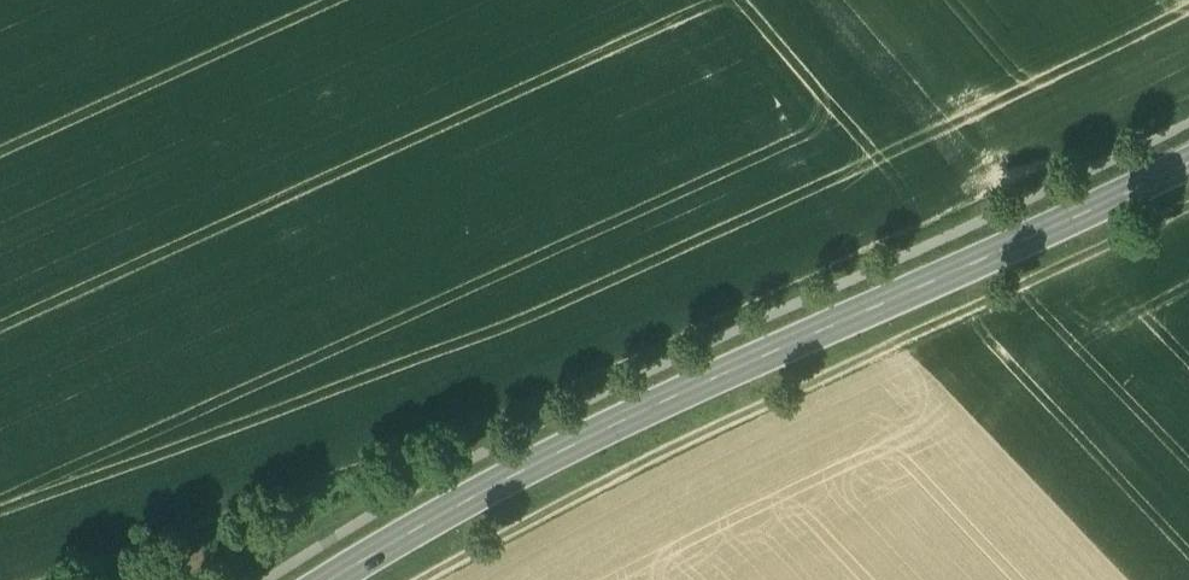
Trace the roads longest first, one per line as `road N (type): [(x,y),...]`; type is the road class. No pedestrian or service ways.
road 1 (secondary): [(1188,161),(623,417),(329,579)]
road 2 (track): [(1188,210),(1091,262),(969,306),(690,437),(422,579)]

